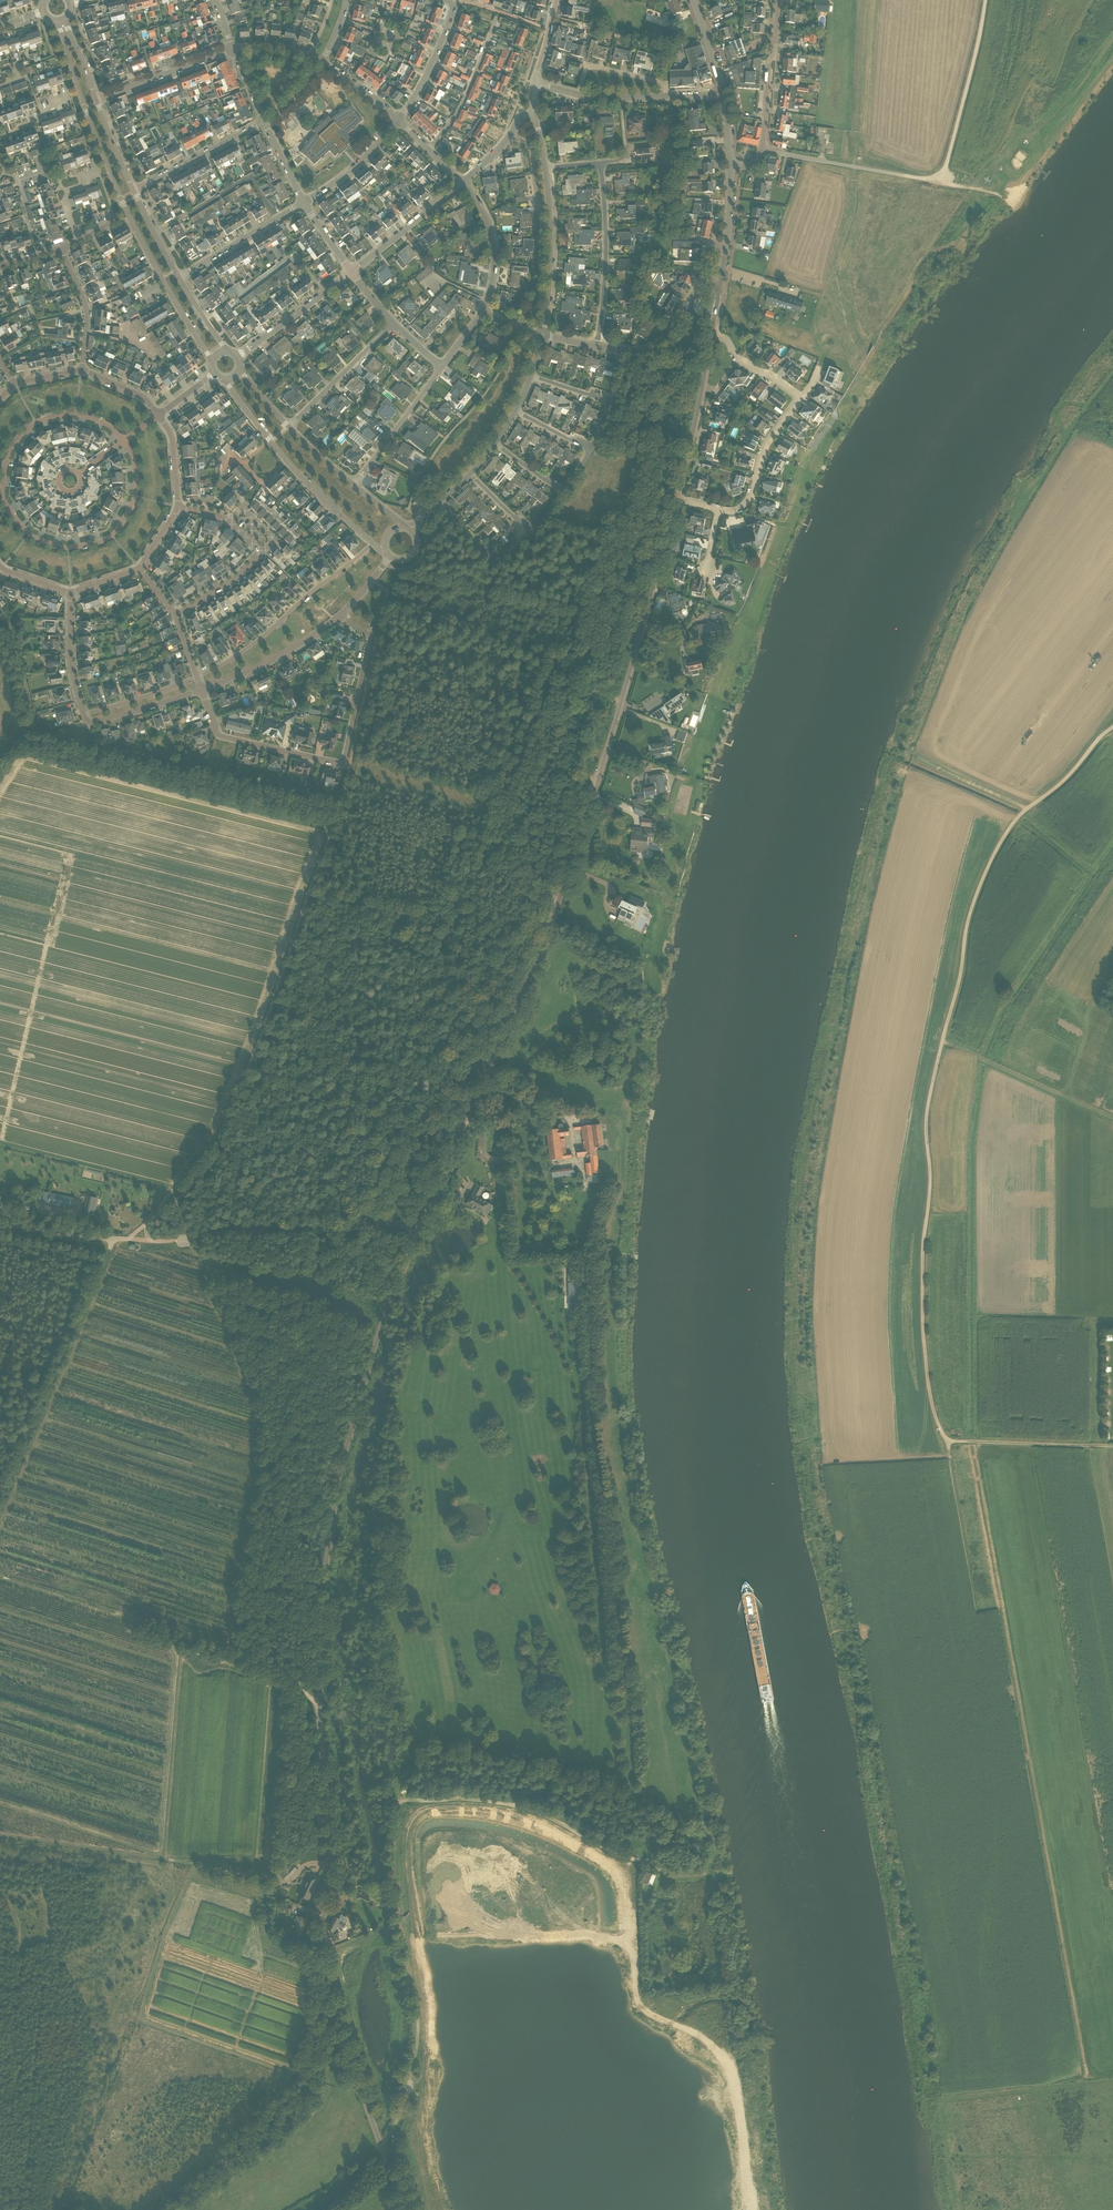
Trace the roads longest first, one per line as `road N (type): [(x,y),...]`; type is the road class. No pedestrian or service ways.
road 1 (unclassified): [(405,2209),(323,1969),(332,1838),(319,1705),(326,1572),(344,1457),(421,1227)]
road 2 (track): [(1112,1446),(943,1435),(927,1370),(923,1291),(929,1099),(973,904),(1013,822),(1112,727)]
road 3 (unclassified): [(421,1227),(548,934),(676,498)]
road 4 (track): [(398,1799),(403,1764),(418,1742),(577,1769),(596,1758),(583,1388),(567,1299)]
road 5 (unclassified): [(0,1224),(178,1241),(393,1223),(421,1227)]
road 6 (track): [(382,2149),(401,2110),(418,2032),(396,1885),(398,1799)]
road 7 (track): [(319,1705),(286,1670),(242,1659),(222,1644),(0,1578)]
road 8 (track): [(398,1799),(515,1804),(678,1876),(730,1873)]
road 9 (track): [(340,805),(33,737)]
road 10 (unclassified): [(676,498),(742,508),(769,440),(801,398),(711,336)]
road 11 (residential): [(68,550),(29,536),(4,498),(9,453),(37,423),(75,414),(111,428),(123,443)]
road 12 (track): [(330,2004),(319,2014),(305,2066),(293,2075),(130,2015)]
road 13 (residential): [(223,379),(288,463),(373,543)]
road 14 (residential): [(197,678),(236,657),(373,543)]
road 15 (residential): [(83,104),(137,236),(168,290)]
road 16 (residential): [(176,615),(243,569),(258,543),(235,520),(179,508)]
road 17 (residential): [(724,95),(594,98),(534,84)]
road 18 (residential): [(731,165),(750,164),(761,150),(778,0)]
road 19 (track): [(987,0),(942,182)]
road 20 (track): [(943,1041),(1112,1117)]
road 21 (residential): [(597,346),(606,222),(601,163)]
road 22 (residential): [(343,765),(218,736),(202,691)]
road 23 (residential): [(343,765),(372,634),(338,617)]
road 24 (residential): [(542,335),(551,279),(545,168)]
road 25 (unclassified): [(676,498),(711,336)]
road 26 (residential): [(597,346),(638,352),(658,346),(699,285),(720,285)]
road 27 (residential): [(202,691),(277,659),(338,617)]
road 28 (residential): [(123,443),(134,459),(136,498),(111,536),(68,550)]
road 29 (residential): [(289,428),(394,323)]
road 30 (residential): [(354,485),(443,367)]
road 31 (residential): [(134,191),(264,123)]
road 32 (residential): [(96,100),(233,49)]
road 33 (residential): [(181,281),(304,202)]
road 34 (residential): [(351,272),(463,183)]
road 35 (residential): [(238,357),(351,272)]
road 36 (residential): [(590,451),(612,402),(531,375)]
road 37 (residential): [(482,312),(494,275),(491,233),(463,183)]
road 38 (track): [(1027,809),(908,751)]
road 39 (residential): [(530,532),(491,564),(440,501)]
road 40 (residential): [(83,715),(88,726),(202,691)]
road 41 (residential): [(399,120),(455,2)]
road 42 (residential): [(81,370),(87,310),(61,248)]
road 43 (residential): [(304,202),(369,155),(399,120)]
road 44 (residential): [(70,595),(83,715)]
road 45 (unclassified): [(720,285),(731,165)]
road 46 (residential): [(83,715),(197,678)]

